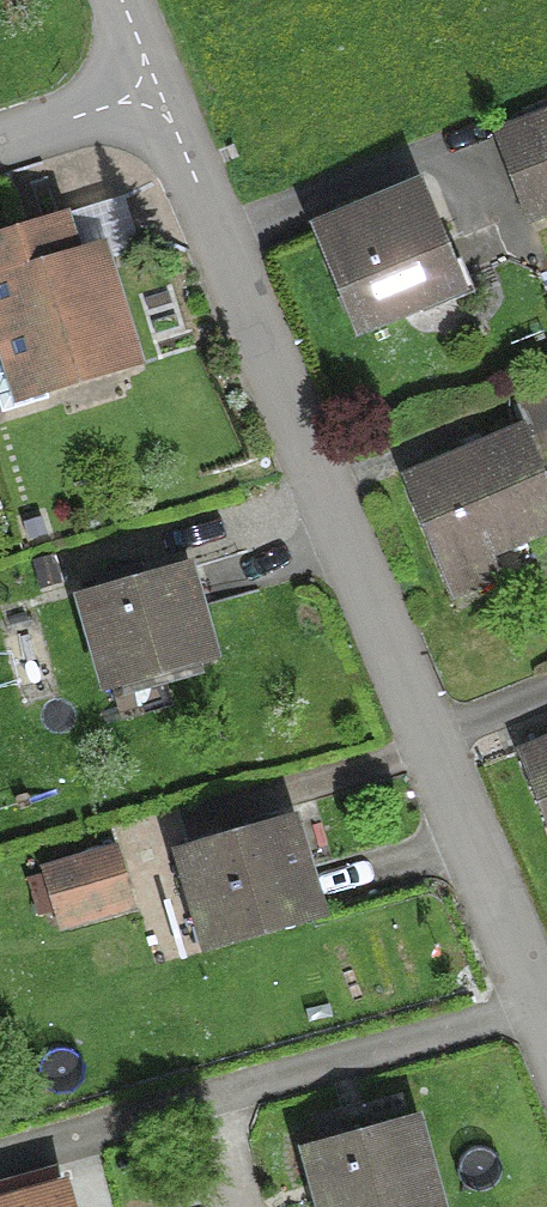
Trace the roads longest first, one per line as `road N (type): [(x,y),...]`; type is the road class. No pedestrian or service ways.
road 1 (residential): [(147,98),(546,1041)]
road 2 (residential): [(0,144),(147,98)]

